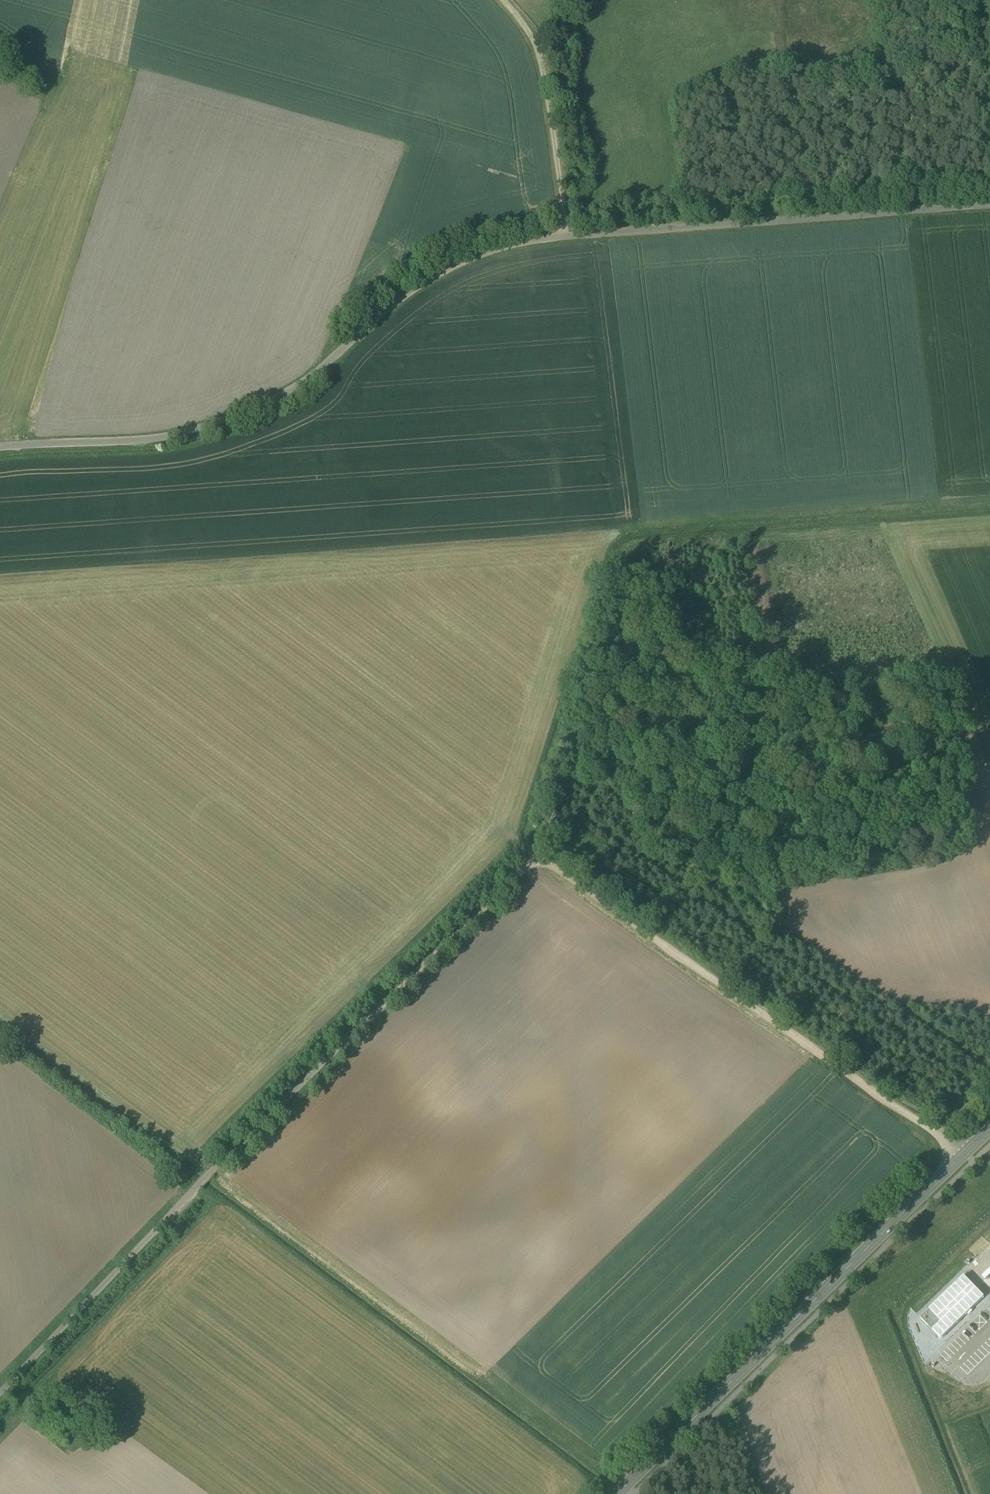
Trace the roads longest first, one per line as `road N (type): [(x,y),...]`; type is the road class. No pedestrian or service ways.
road 1 (unclassified): [(989,208),(525,245),(408,293),(305,383),(241,414),(155,441),(0,448)]
road 2 (track): [(398,992),(508,881),(533,867),(564,874),(964,1154)]
road 3 (unclassified): [(0,1393),(398,992)]
road 4 (secondary): [(619,1493),(989,1130)]

